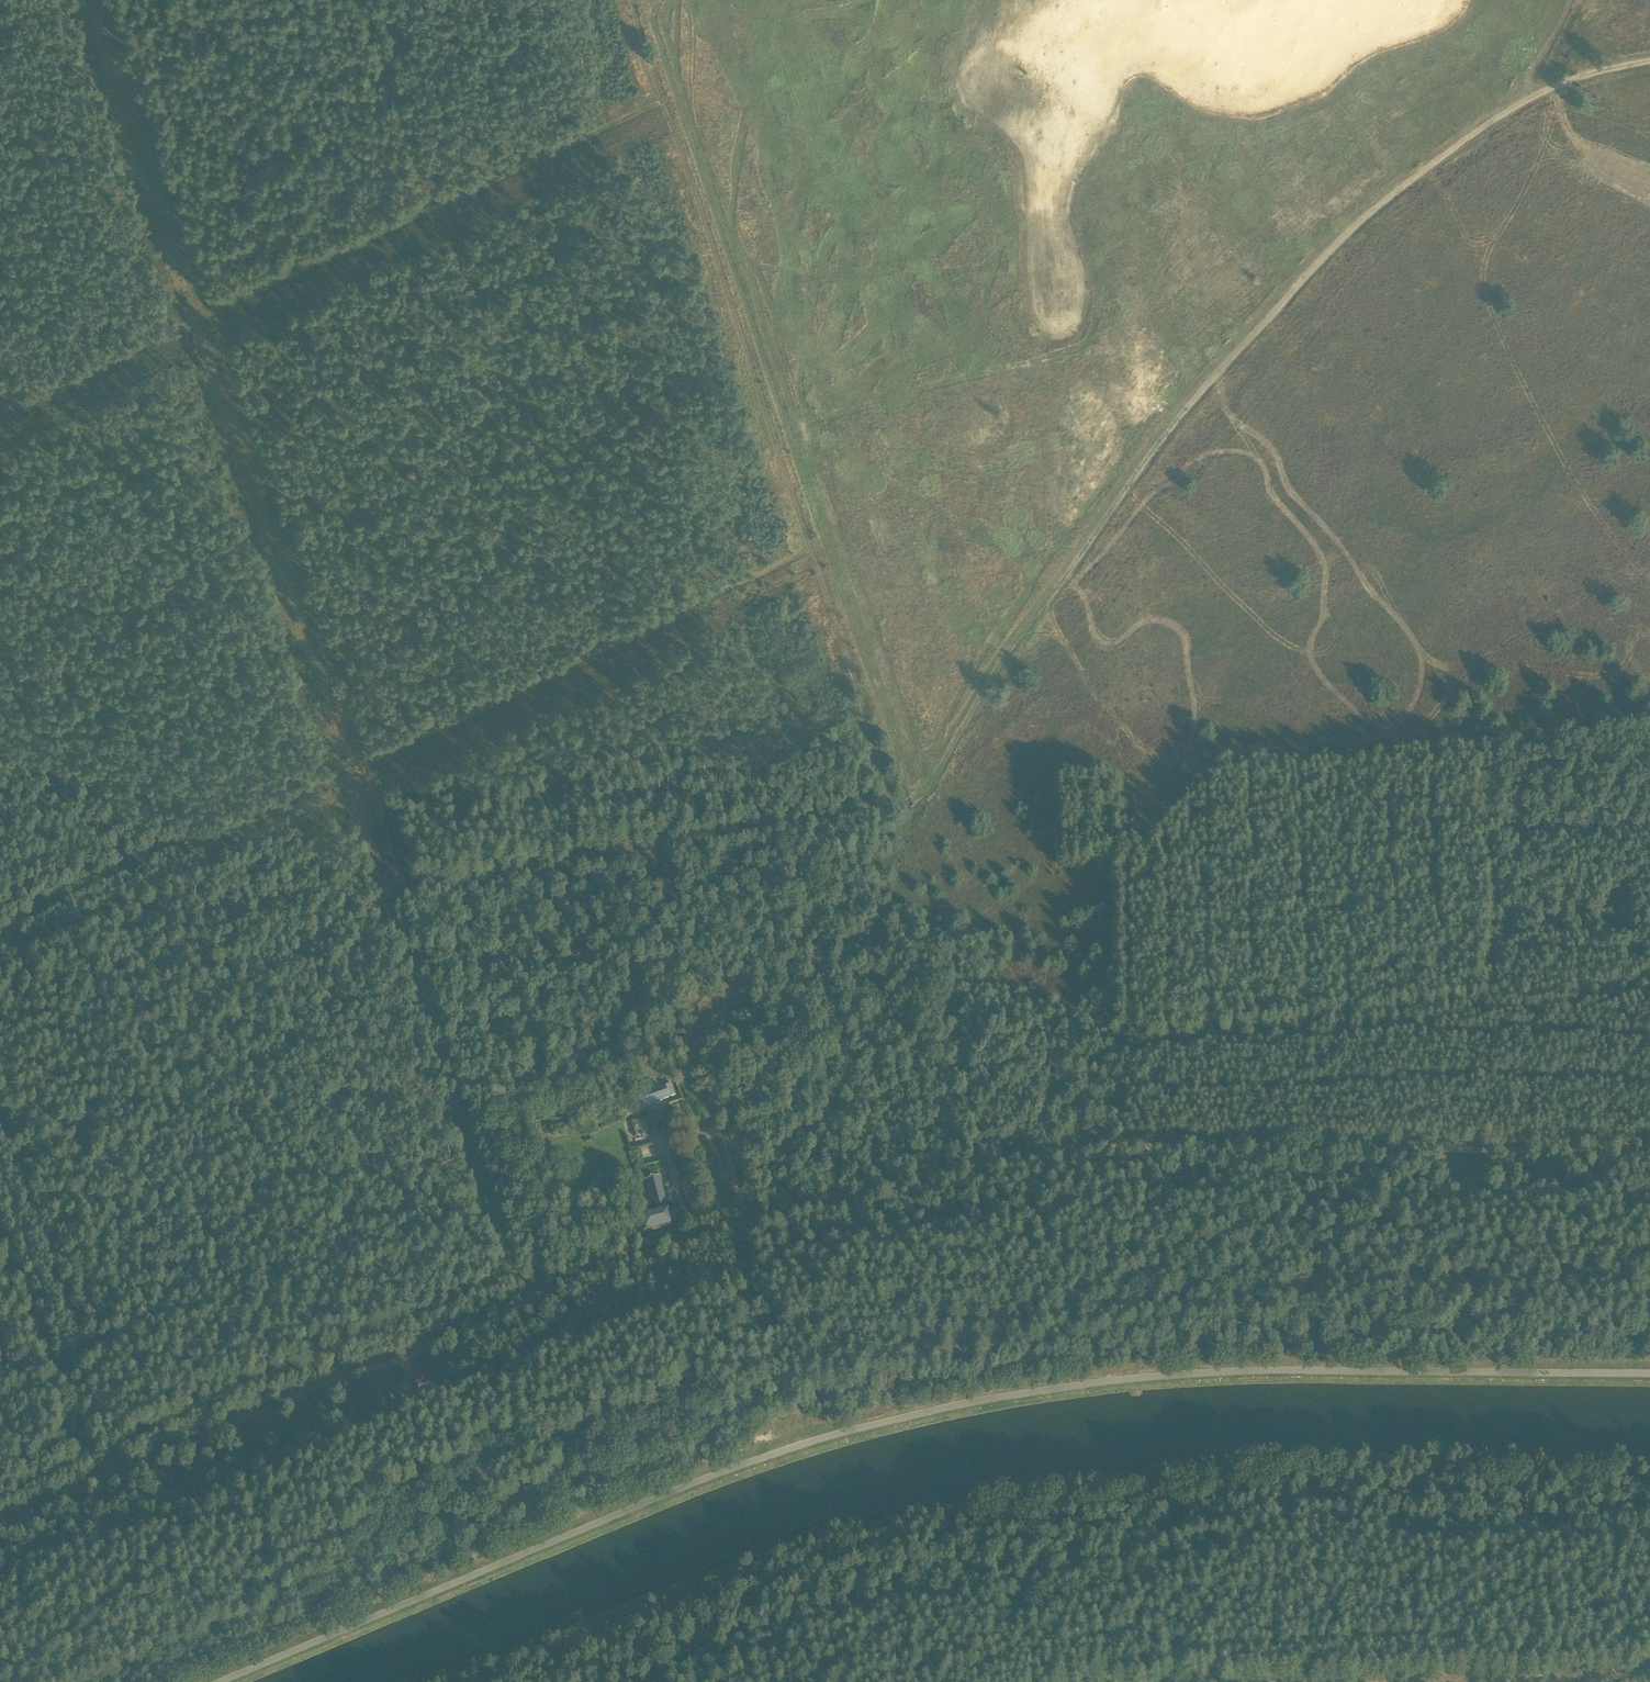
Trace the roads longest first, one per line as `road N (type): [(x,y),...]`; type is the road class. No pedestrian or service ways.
road 1 (track): [(737,1232),(735,1190),(695,1083),(695,1062),(837,825),(921,796),(1032,617),(1143,464),(1356,223),(1536,95),(1649,62)]
road 2 (track): [(474,1681),(668,1602),(971,1511),(1233,1471),(1362,1462),(1649,1464)]
road 3 (track): [(837,825),(440,896),(407,892),(375,791),(357,766),(0,941)]
road 4 (track): [(1649,1154),(1111,1154),(737,1232)]
road 5 (track): [(629,0),(896,809)]
road 6 (track): [(0,1522),(224,1423),(611,1271),(737,1232)]
road 7 (track): [(554,1294),(524,1283),(486,1289),(0,1499)]
road 8 (track): [(812,548),(357,766)]

